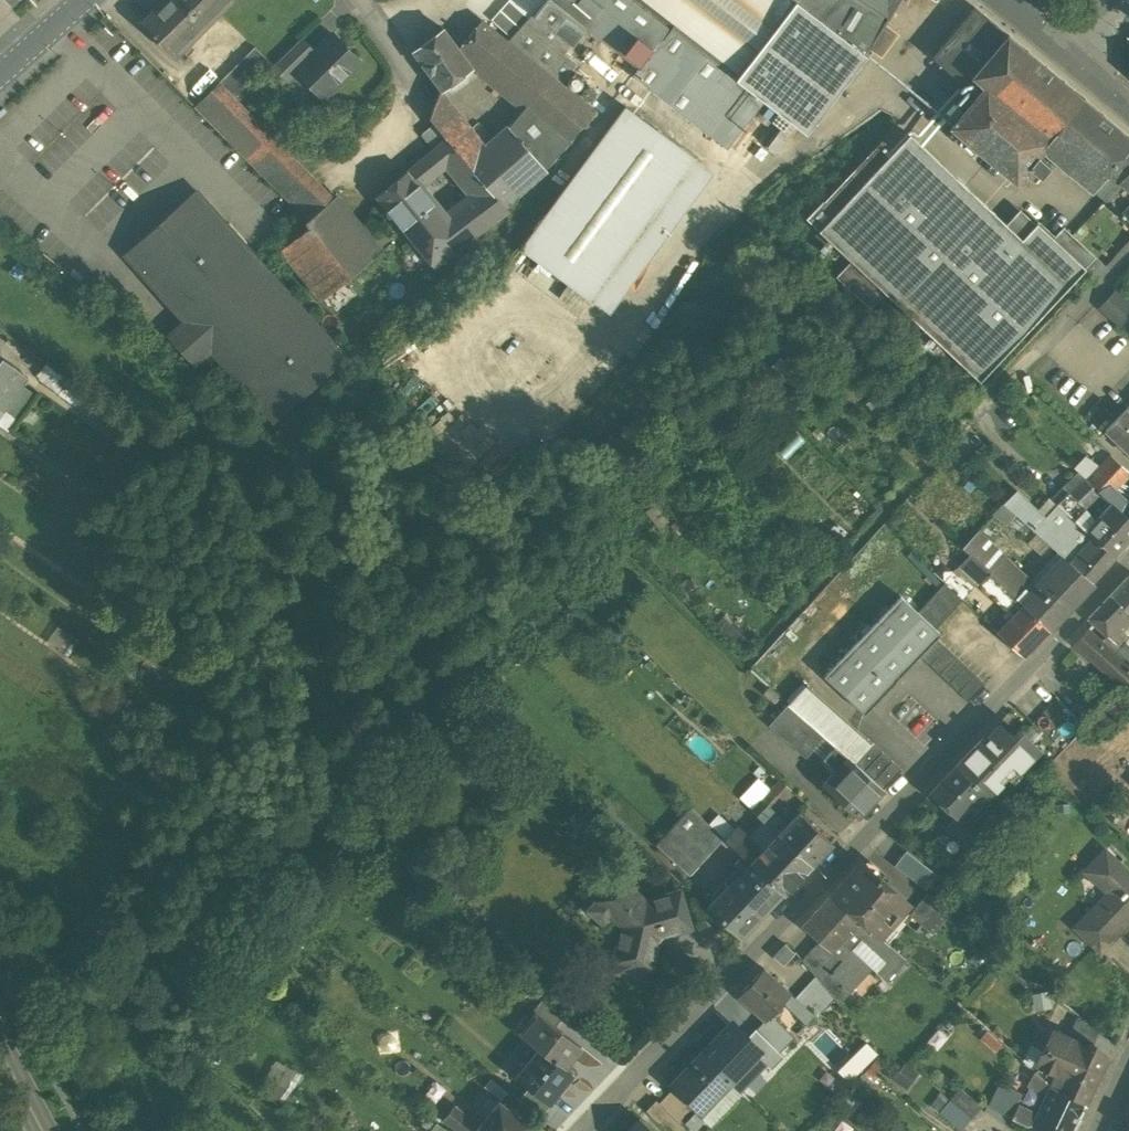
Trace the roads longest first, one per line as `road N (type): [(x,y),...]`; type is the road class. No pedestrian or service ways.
road 1 (residential): [(1128,564),(583,1130)]

